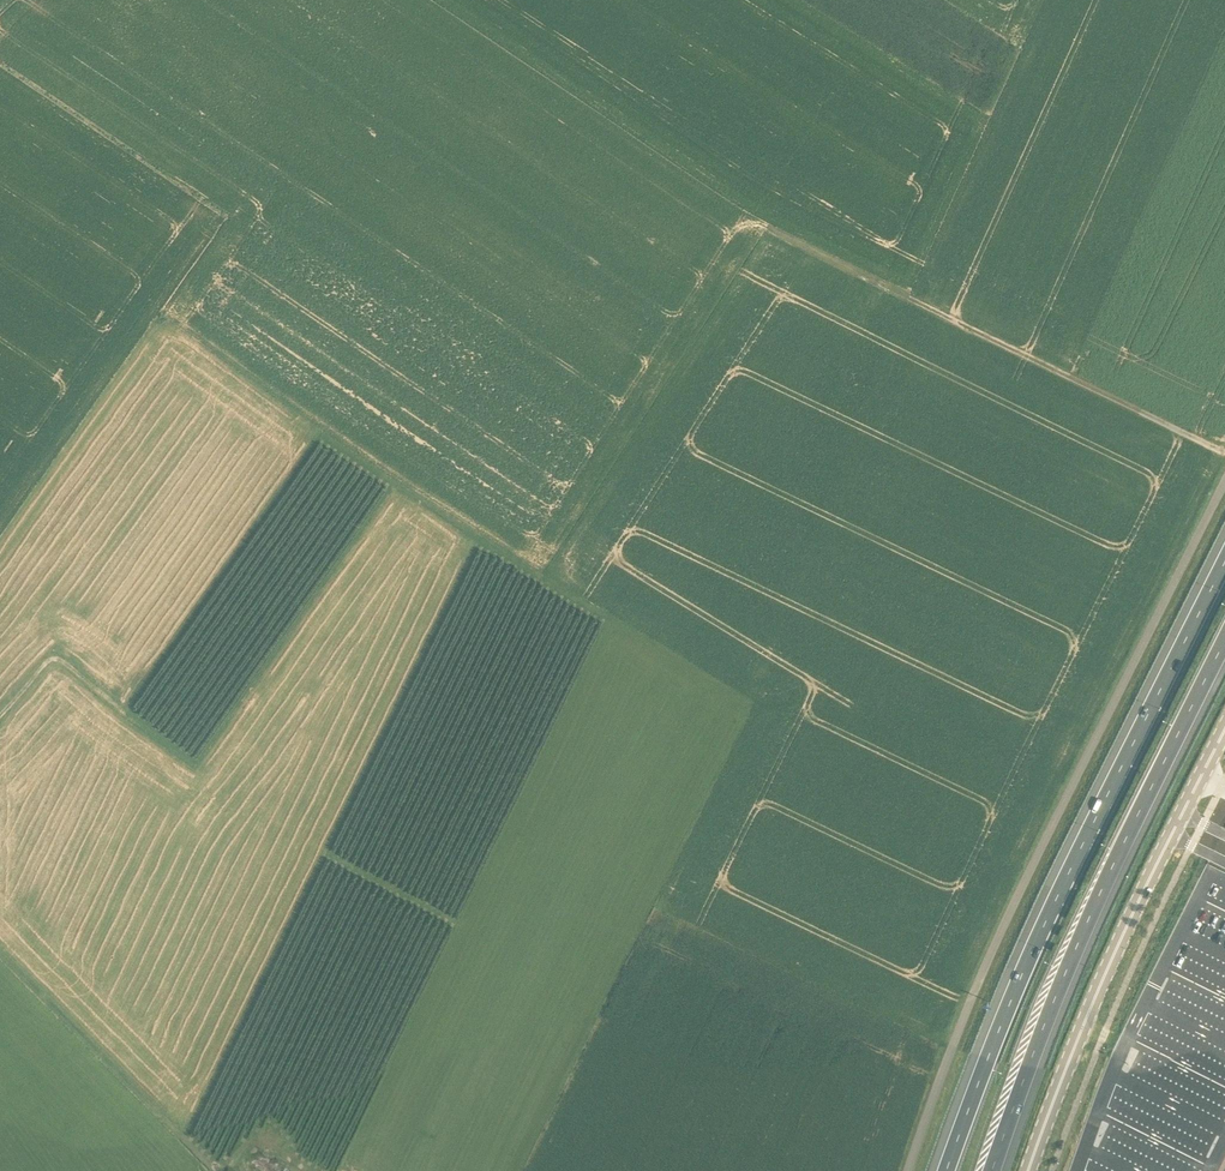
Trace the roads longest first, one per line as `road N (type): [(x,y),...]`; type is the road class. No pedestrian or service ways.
road 1 (unclassified): [(901,1170),(940,1061),(1057,804),(1224,468)]
road 2 (motorway): [(1224,560),(1061,888),(946,1170)]
road 3 (motorway): [(994,1170),(1093,917),(1224,647)]
road 4 (track): [(1224,450),(762,224)]
road 5 (tertiary): [(1028,1170),(1106,971),(1224,730)]

